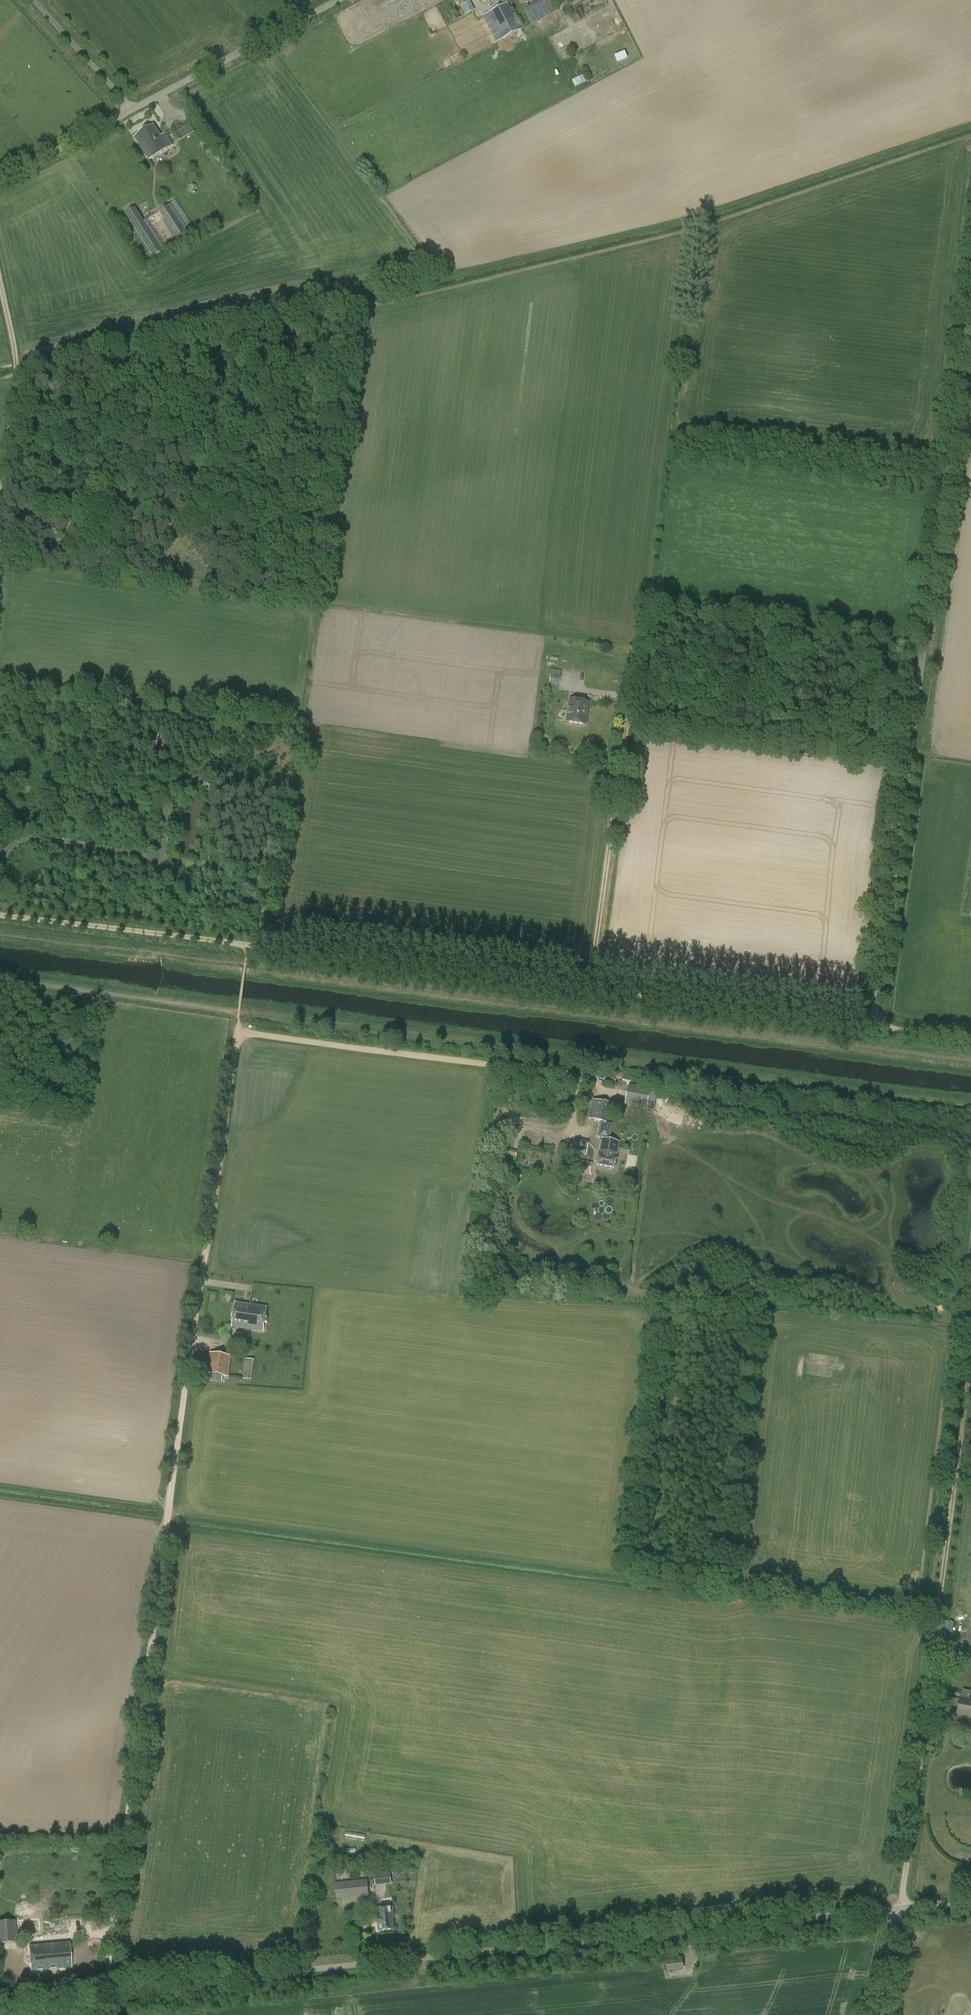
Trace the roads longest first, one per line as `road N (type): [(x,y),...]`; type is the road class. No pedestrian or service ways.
road 1 (unclassified): [(970,1041),(871,1028),(970,300)]
road 2 (unclassified): [(107,2014),(106,1998),(114,1995),(900,1909)]
road 3 (track): [(239,1018),(970,1110)]
road 4 (track): [(871,1028),(248,944)]
road 5 (track): [(168,1517),(106,1998)]
road 6 (track): [(237,1040),(168,1517)]
road 7 (unclassified): [(0,180),(339,0)]
road 8 (track): [(237,1040),(253,1034),(586,1077)]
road 9 (track): [(900,1909),(939,1600)]
road 10 (track): [(248,944),(0,914)]
road 11 (track): [(0,529),(18,369),(0,285)]
road 12 (track): [(970,1370),(939,1600)]

